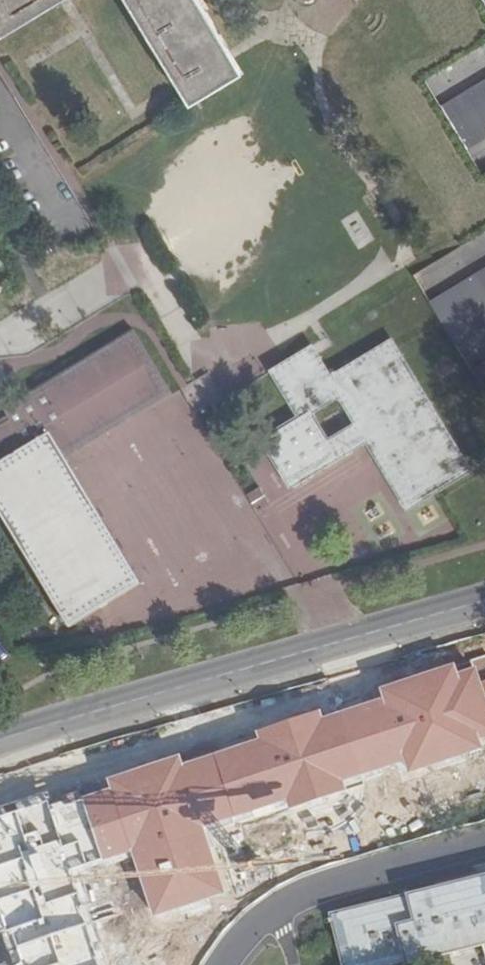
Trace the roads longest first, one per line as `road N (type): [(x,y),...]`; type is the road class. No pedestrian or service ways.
road 1 (secondary): [(484,603),(0,741)]

